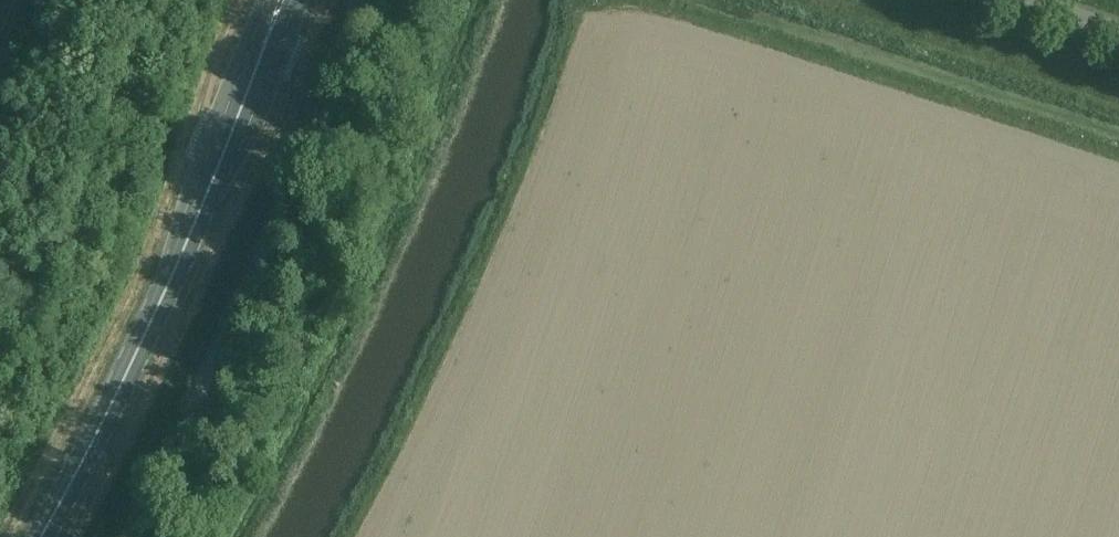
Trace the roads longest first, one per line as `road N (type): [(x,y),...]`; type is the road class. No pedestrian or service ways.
road 1 (secondary): [(41,536),(168,280),(280,0)]

